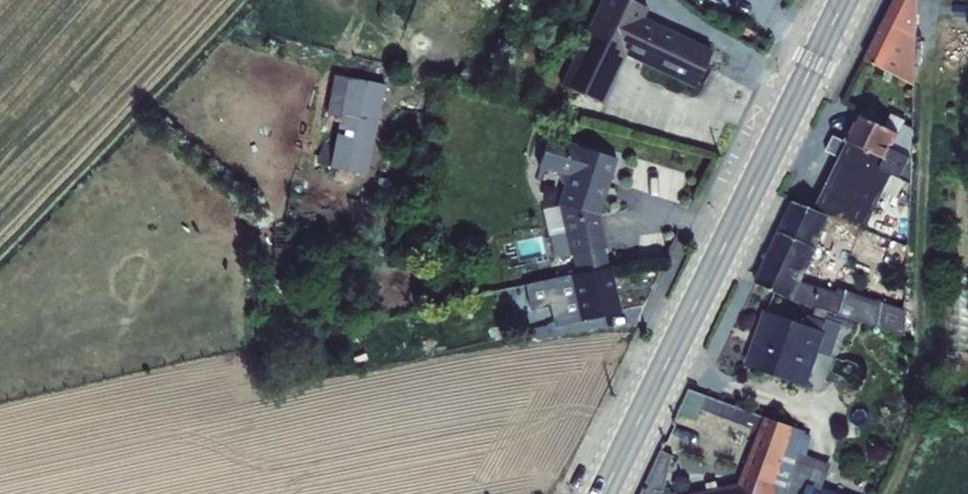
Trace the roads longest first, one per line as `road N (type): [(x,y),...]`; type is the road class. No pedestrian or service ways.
road 1 (primary): [(608,493),(849,0)]

